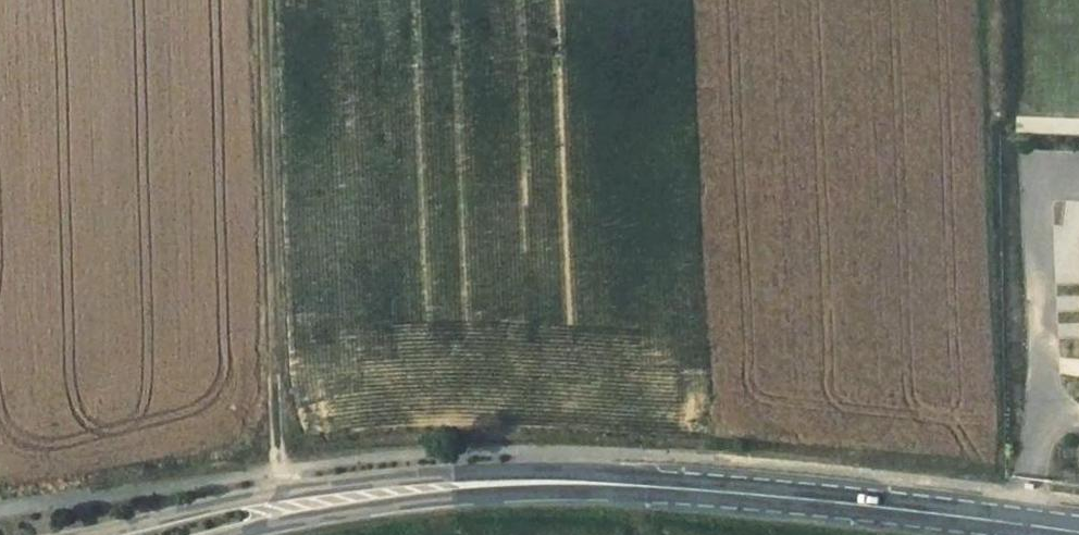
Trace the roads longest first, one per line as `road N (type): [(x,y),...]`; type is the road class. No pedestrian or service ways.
road 1 (tertiary): [(668,487),(605,473),(369,479),(256,495),(91,534)]
road 2 (tertiary): [(235,534),(376,507),(668,487)]
road 3 (tertiary): [(1078,533),(668,487)]

